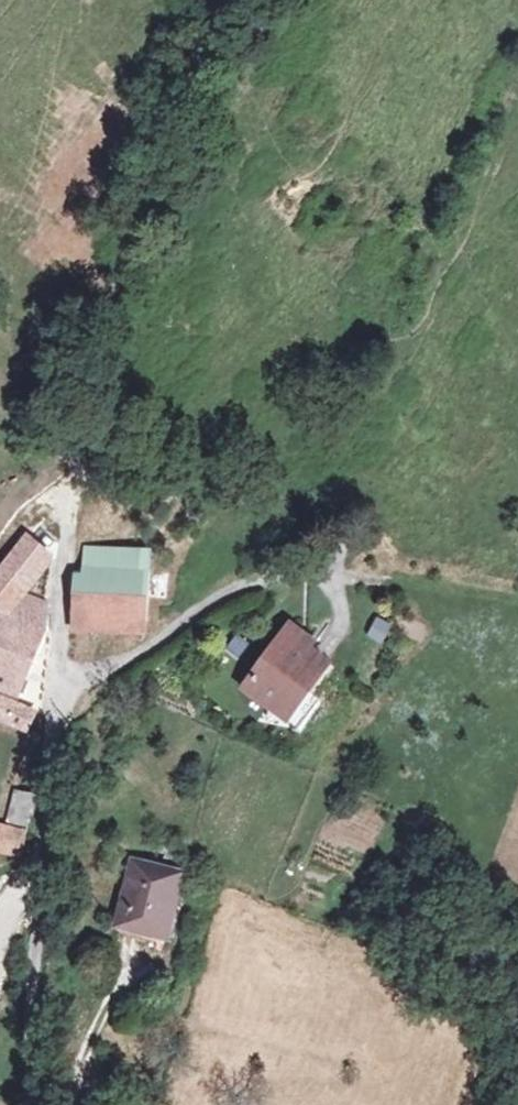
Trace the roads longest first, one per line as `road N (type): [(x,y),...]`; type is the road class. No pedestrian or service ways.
road 1 (unclassified): [(22,1104),(46,804),(47,684),(77,436),(141,201)]
road 2 (track): [(141,201),(243,0)]
road 3 (track): [(517,602),(479,590),(342,580)]

